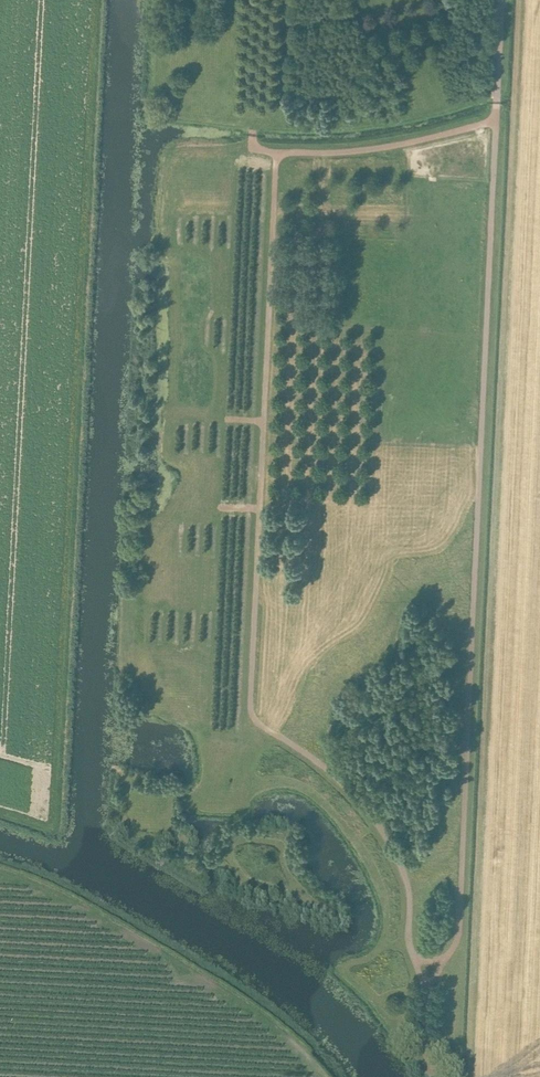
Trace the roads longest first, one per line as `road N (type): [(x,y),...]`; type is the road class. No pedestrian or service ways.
road 1 (track): [(471,1076),(523,0)]
road 2 (track): [(276,153),(250,709),(259,724),(346,785),(392,847),(408,887),(410,948),(426,989),(423,1045),(438,1076)]
road 3 (track): [(495,121),(458,931),(426,989)]
road 4 (track): [(0,883),(32,885),(226,997),(276,1032),(318,1076)]
road 5 (track): [(495,121),(340,152),(252,148),(253,129)]

